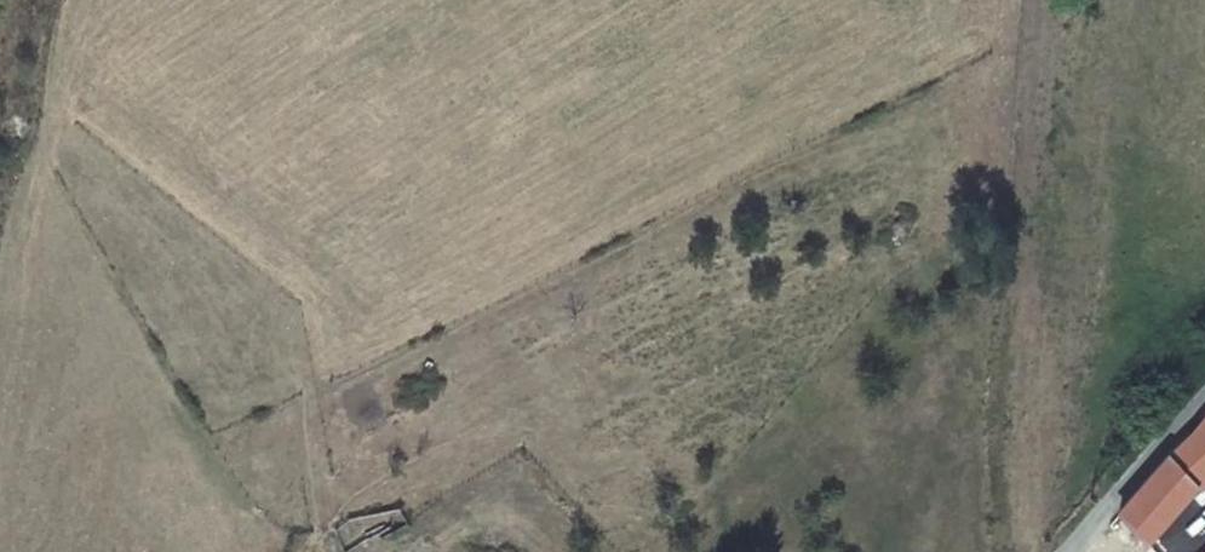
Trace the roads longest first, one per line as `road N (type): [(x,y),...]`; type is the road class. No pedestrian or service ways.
road 1 (unclassified): [(1070,551),(1204,401)]

